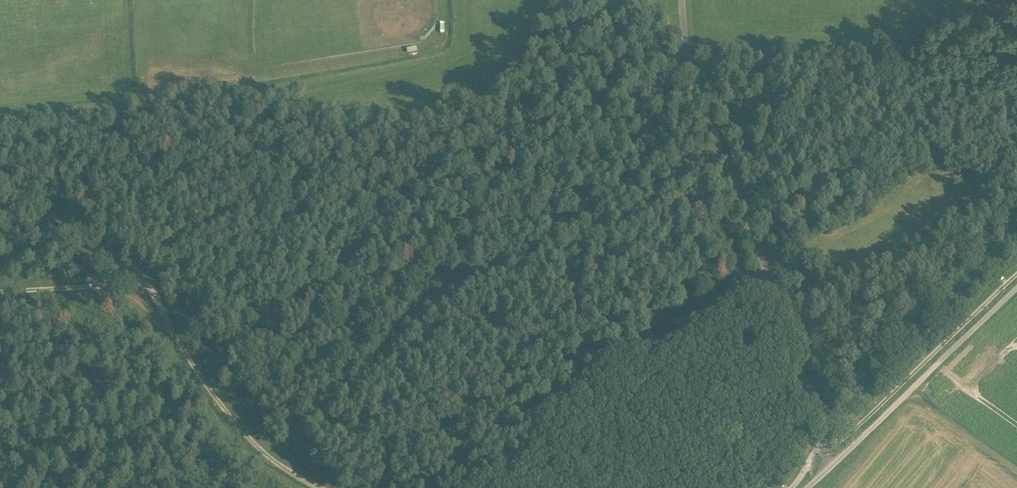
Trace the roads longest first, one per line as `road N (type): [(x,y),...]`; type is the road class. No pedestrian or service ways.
road 1 (track): [(1016,290),(910,393)]
road 2 (track): [(1016,471),(910,393)]

